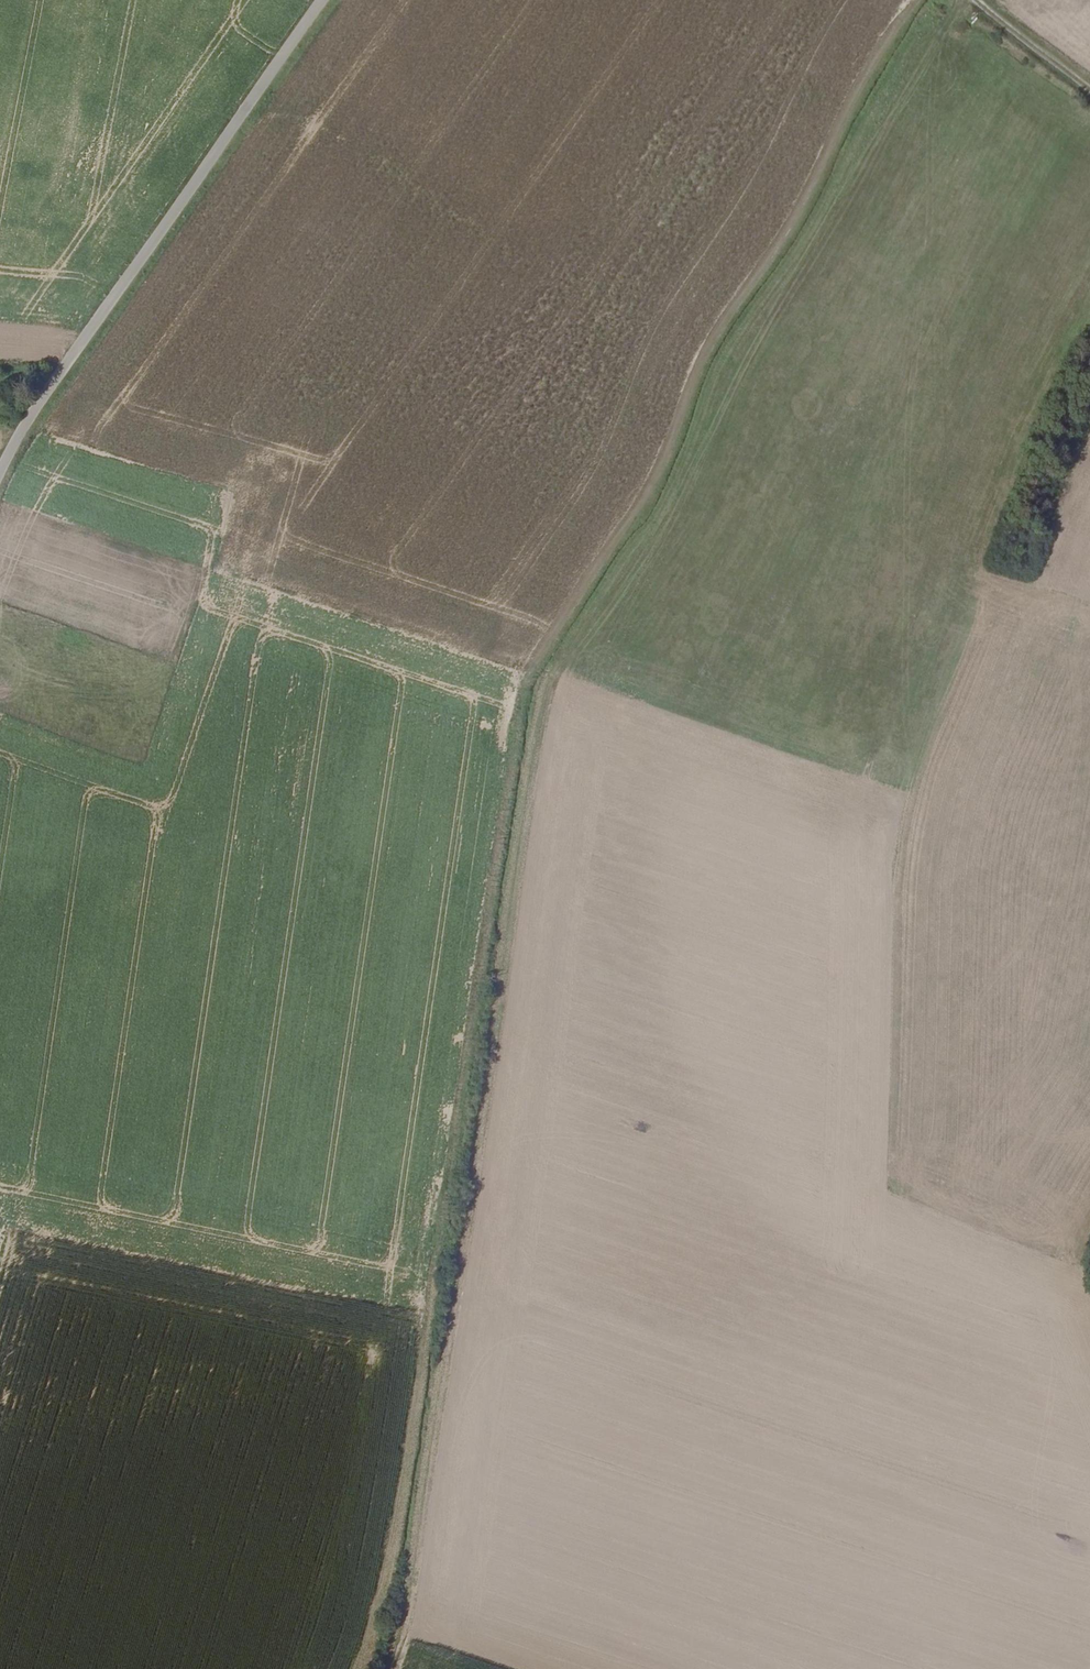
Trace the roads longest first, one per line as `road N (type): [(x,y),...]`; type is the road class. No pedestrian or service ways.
road 1 (unclassified): [(0,475),(24,427),(323,0)]
road 2 (track): [(1089,89),(977,0)]

